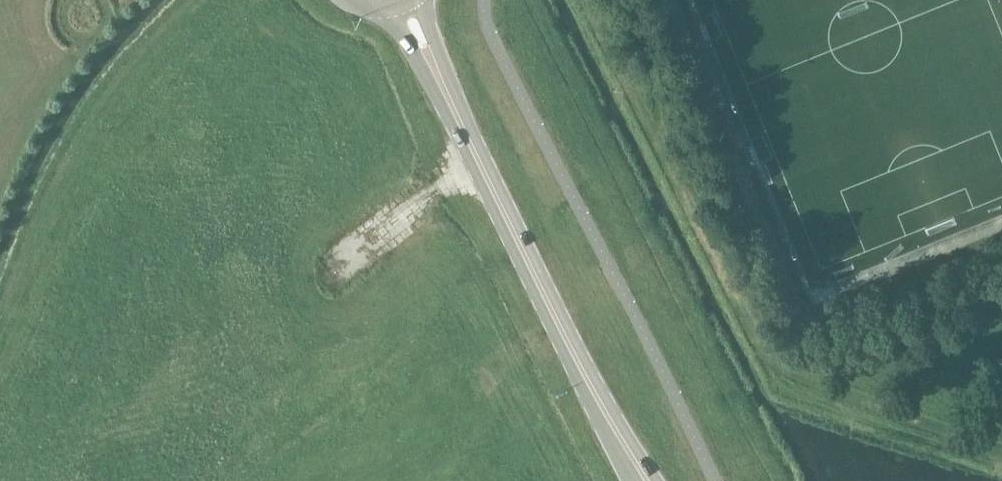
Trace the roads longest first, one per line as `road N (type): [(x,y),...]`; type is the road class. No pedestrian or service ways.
road 1 (tertiary): [(646,480),(575,358),(440,79)]

